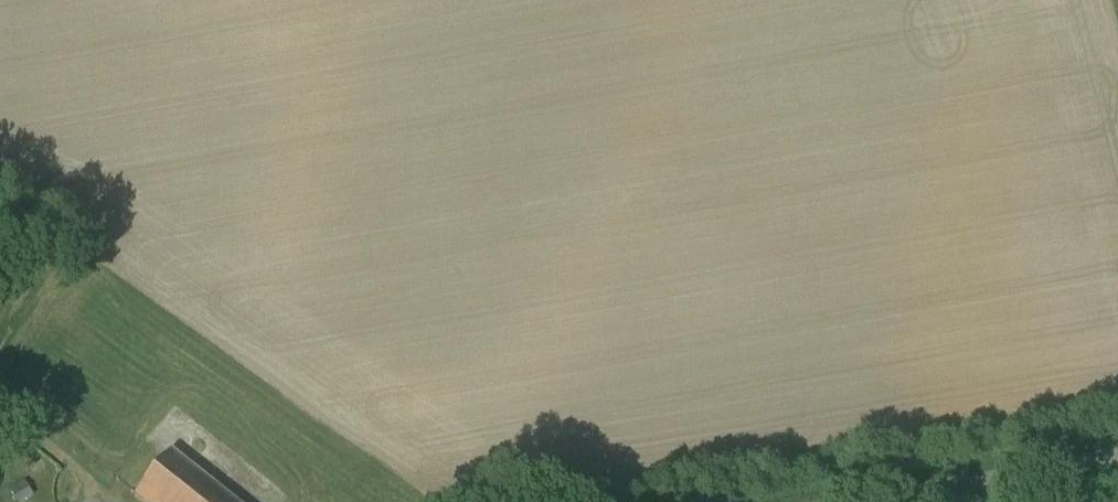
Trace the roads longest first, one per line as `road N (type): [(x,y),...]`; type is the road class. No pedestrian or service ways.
road 1 (unclassified): [(1117,454),(849,501)]

